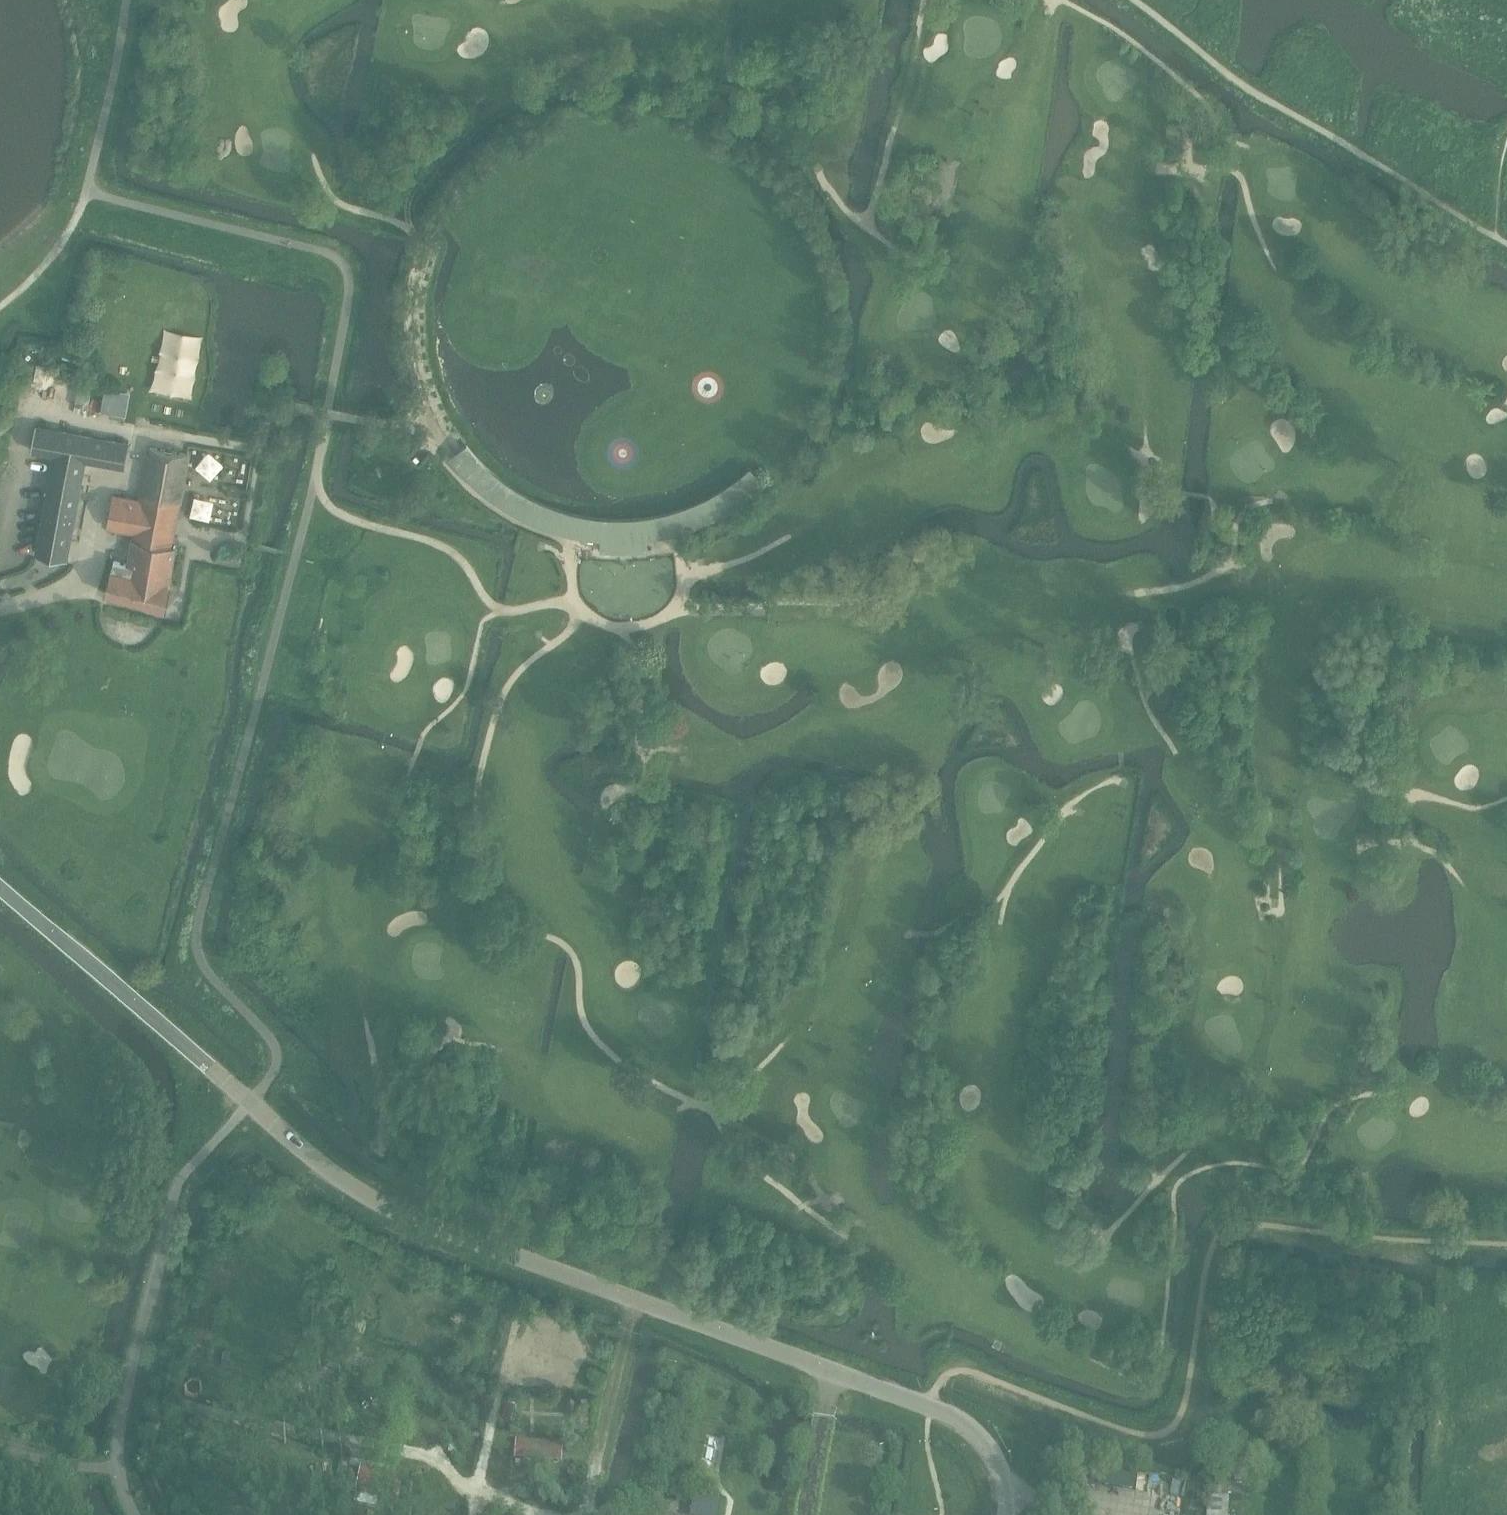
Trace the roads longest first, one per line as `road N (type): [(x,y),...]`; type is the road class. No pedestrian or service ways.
road 1 (unclassified): [(1003,1514),(1004,1484),(991,1450),(974,1431),(912,1397),(494,1249),(361,1192),(0,890)]

